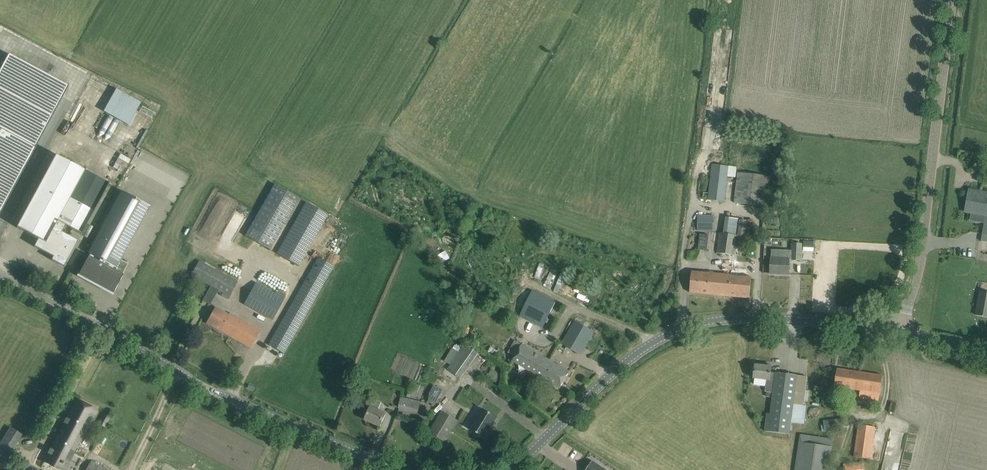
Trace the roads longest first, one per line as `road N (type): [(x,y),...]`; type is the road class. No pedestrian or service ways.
road 1 (tertiary): [(510,469),(640,351),(690,325),(762,317),(900,332)]
road 2 (tertiary): [(388,469),(257,414),(0,275)]
road 3 (unclassified): [(900,332),(922,246),(953,0)]

